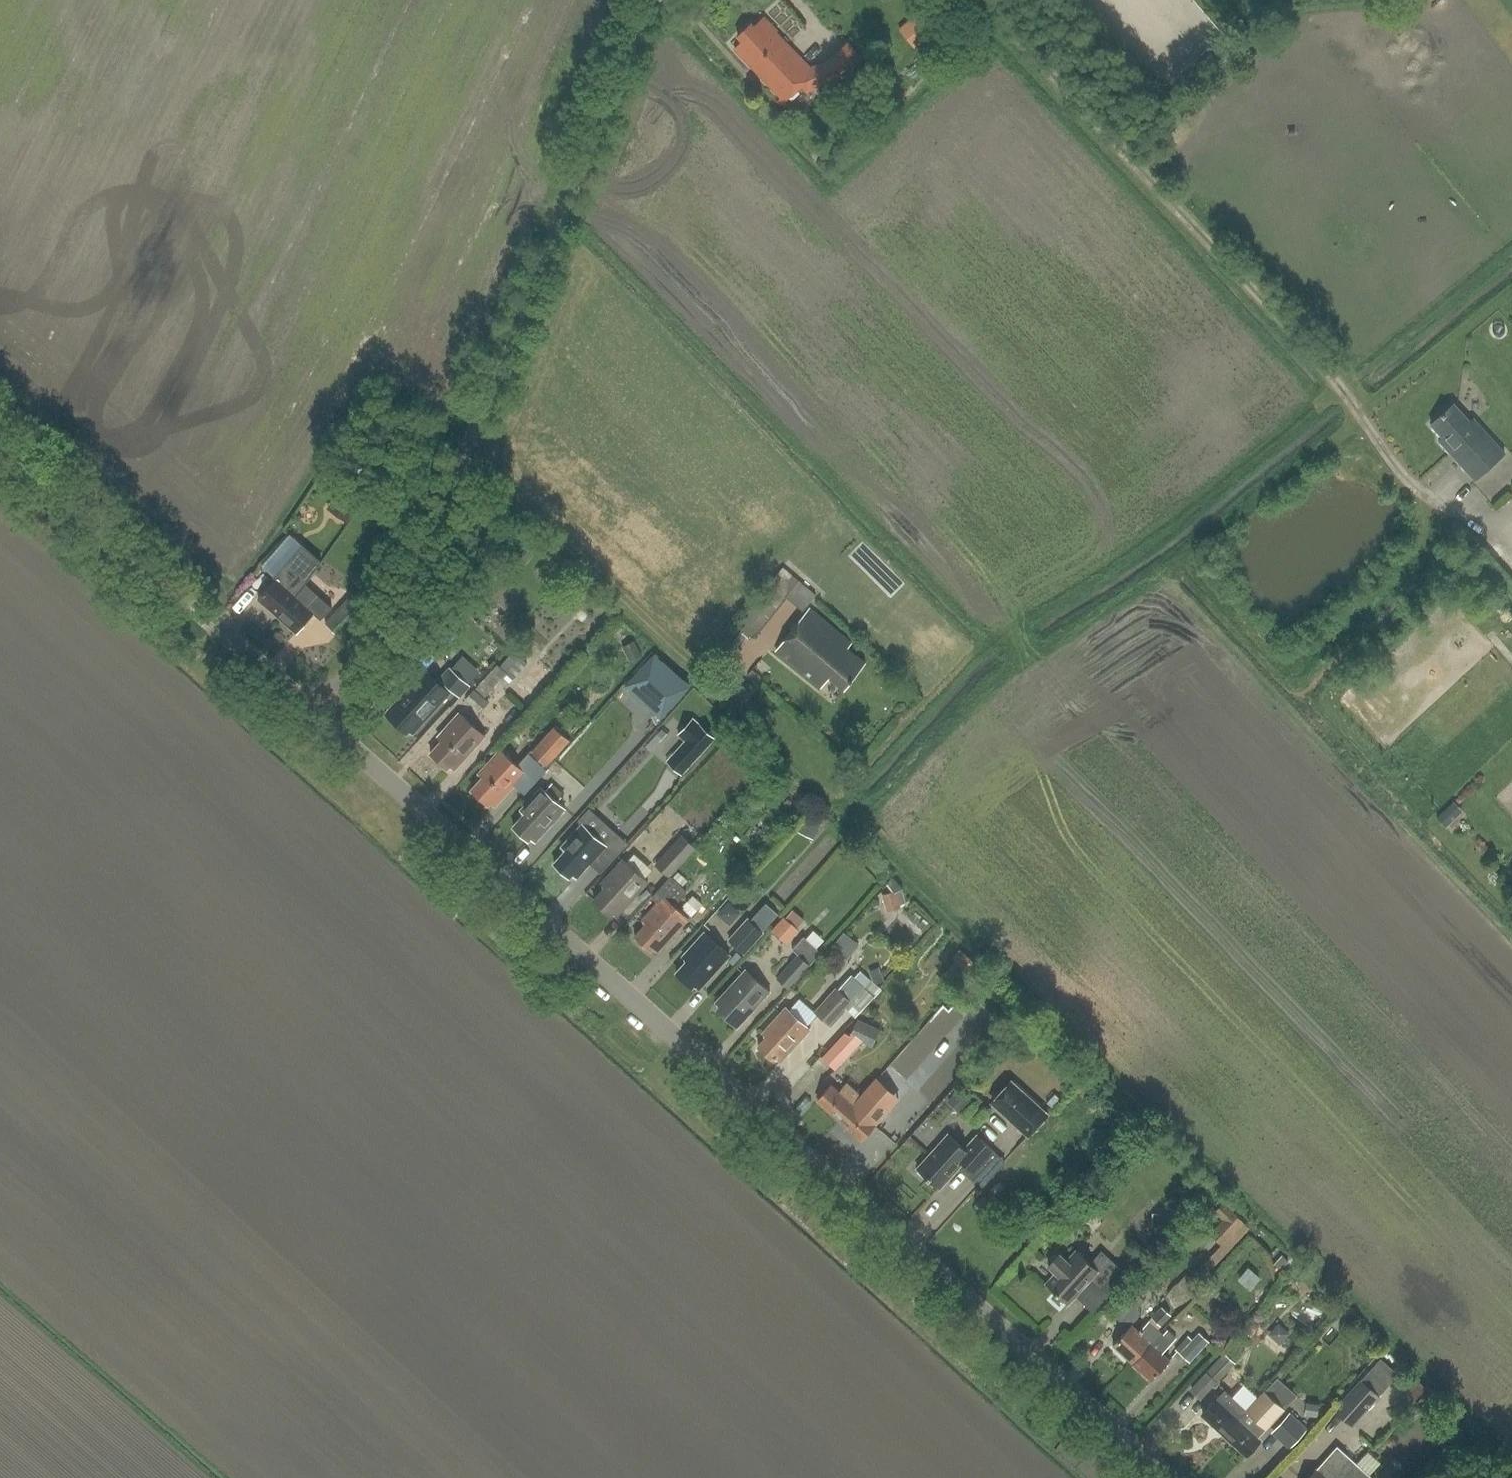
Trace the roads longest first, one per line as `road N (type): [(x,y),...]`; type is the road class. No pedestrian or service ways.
road 1 (tertiary): [(1165,1477),(291,708)]
road 2 (unclassified): [(291,708),(362,644),(439,495),(638,0)]
road 3 (track): [(983,0),(1341,388),(1405,478),(1442,504)]
road 4 (tertiary): [(291,708),(0,443)]

